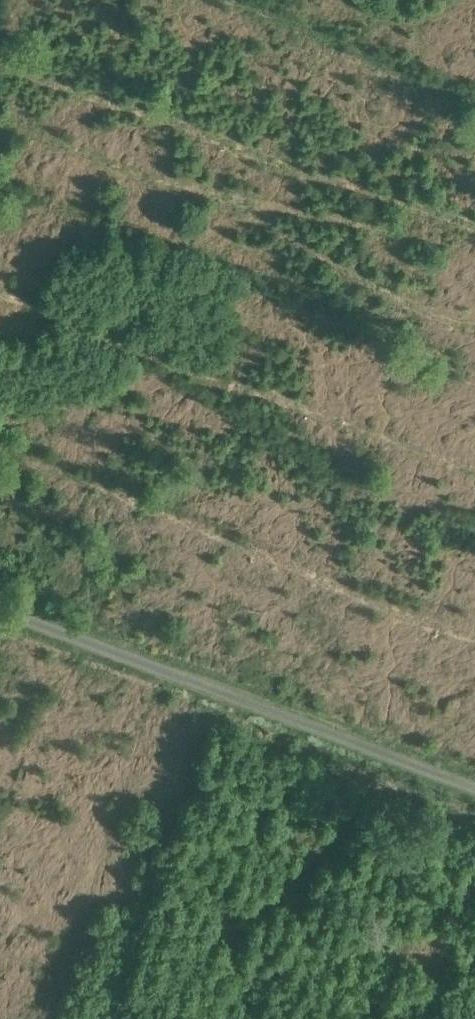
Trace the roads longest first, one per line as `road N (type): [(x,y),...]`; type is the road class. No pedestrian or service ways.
road 1 (track): [(474,772),(0,592)]

